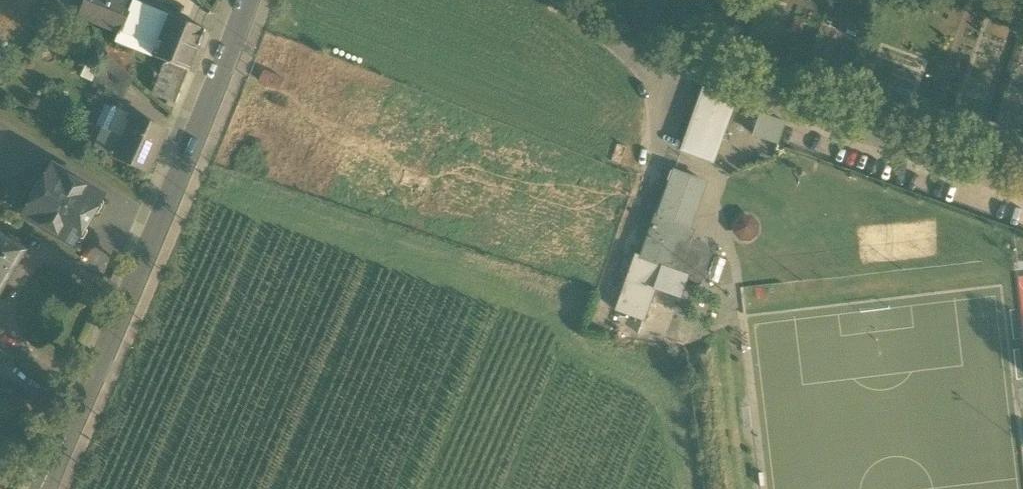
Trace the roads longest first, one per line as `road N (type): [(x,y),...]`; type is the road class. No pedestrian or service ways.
road 1 (tertiary): [(52,488),(254,0)]
road 2 (unclassified): [(560,0),(613,45),(1022,193)]

